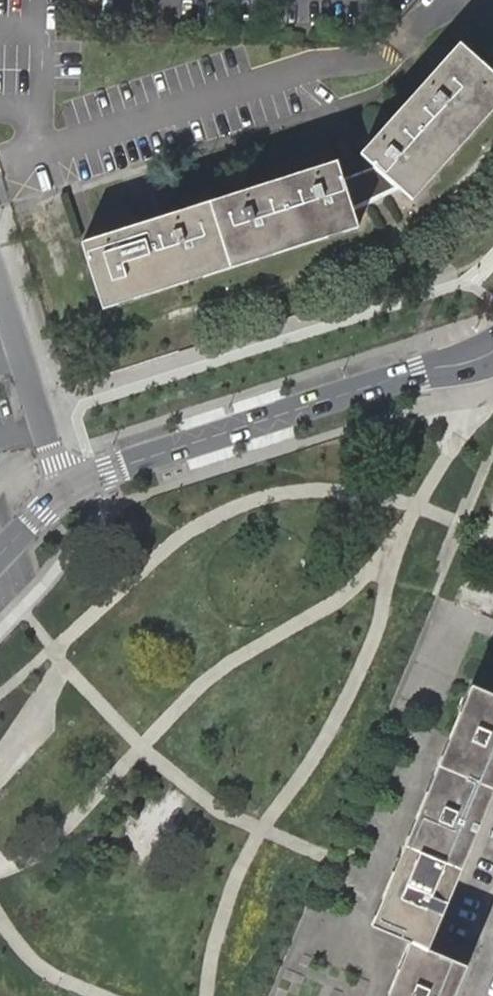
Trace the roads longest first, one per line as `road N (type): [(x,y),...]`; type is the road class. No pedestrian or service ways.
road 1 (tertiary): [(0,554),(82,481),(492,352)]

